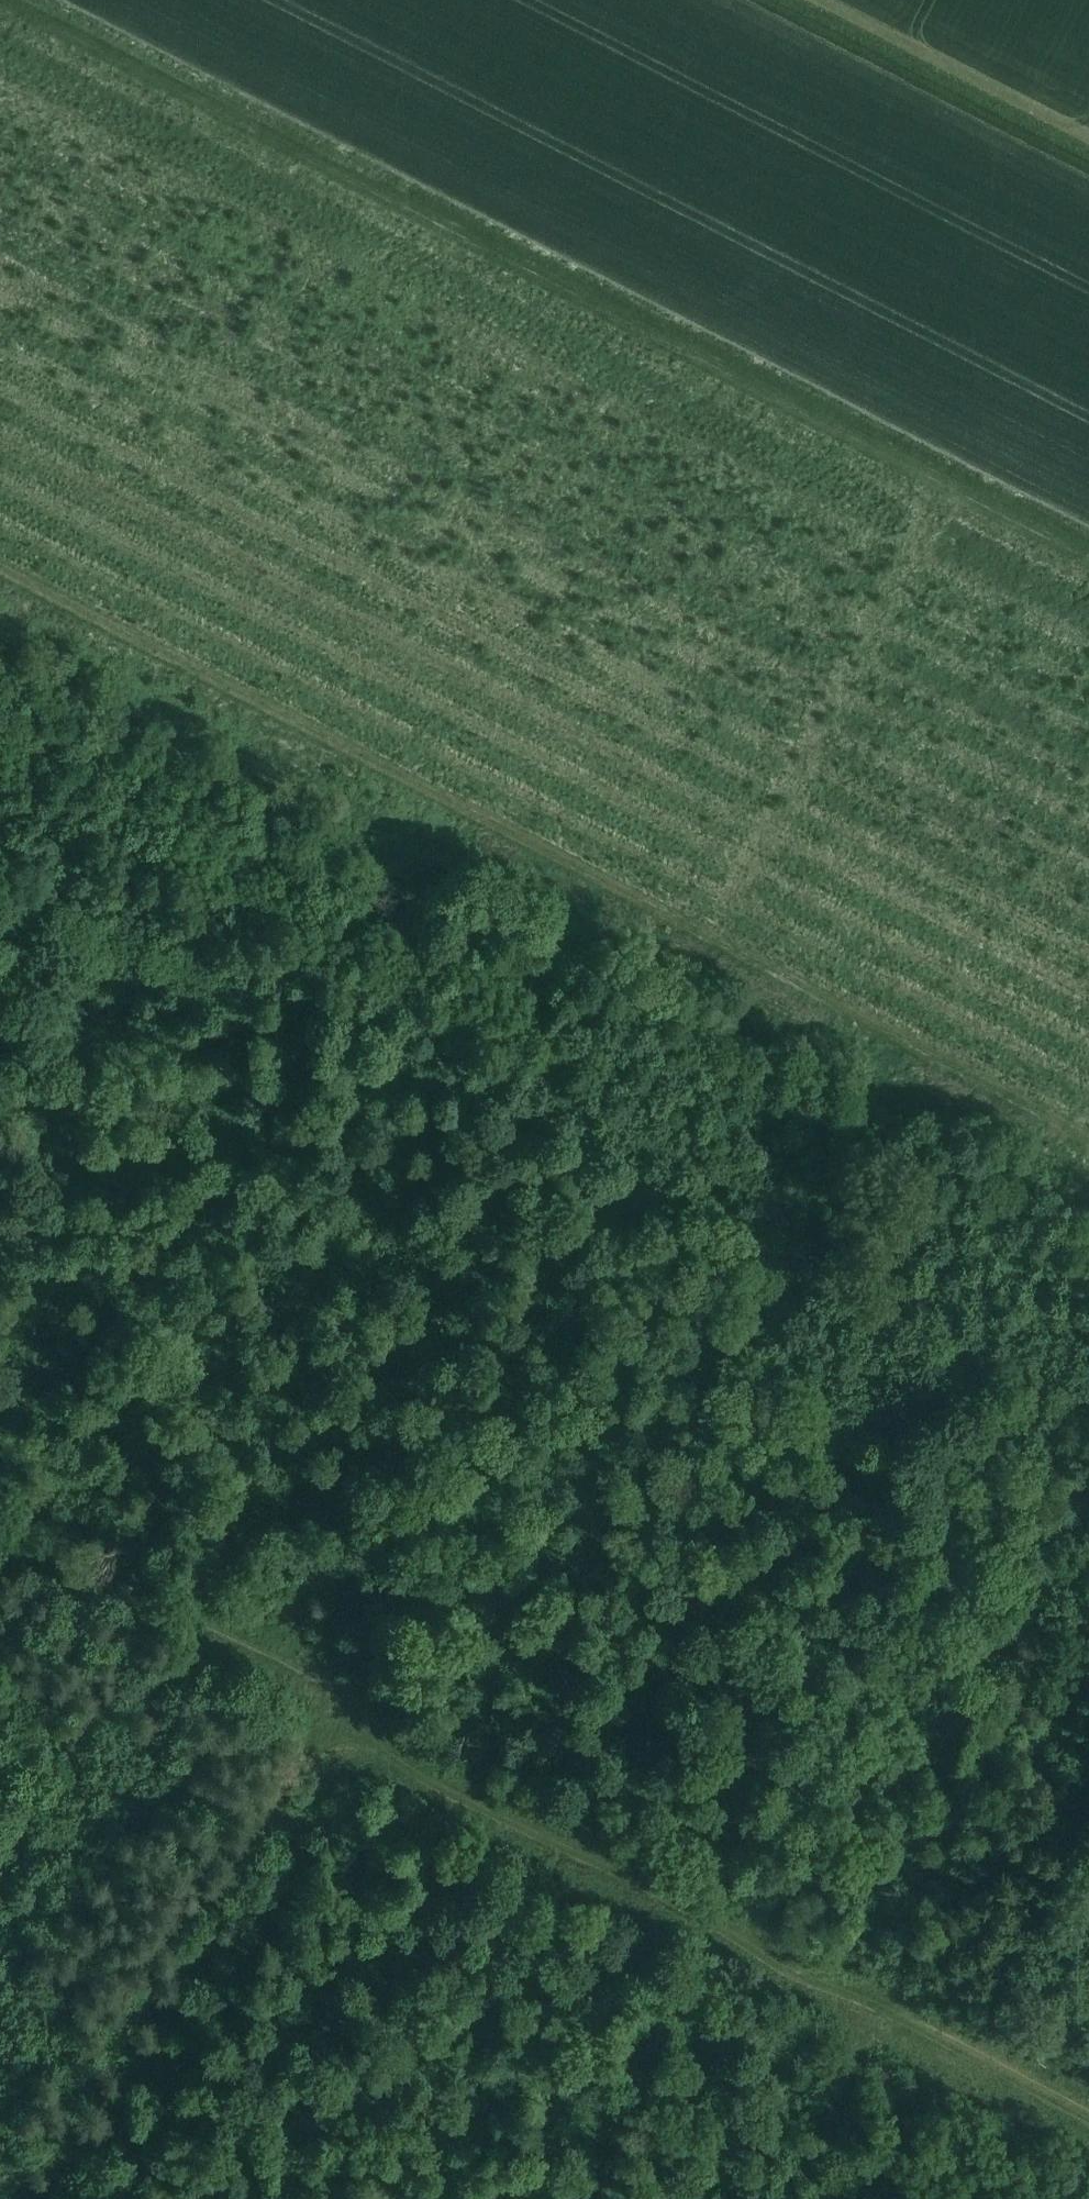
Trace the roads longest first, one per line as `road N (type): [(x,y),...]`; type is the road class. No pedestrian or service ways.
road 1 (track): [(0,1519),(343,1699),(394,1758),(429,1780),(669,1896),(1088,2118)]
road 2 (track): [(18,2198),(115,2117),(154,2062),(311,1763),(381,1743)]

